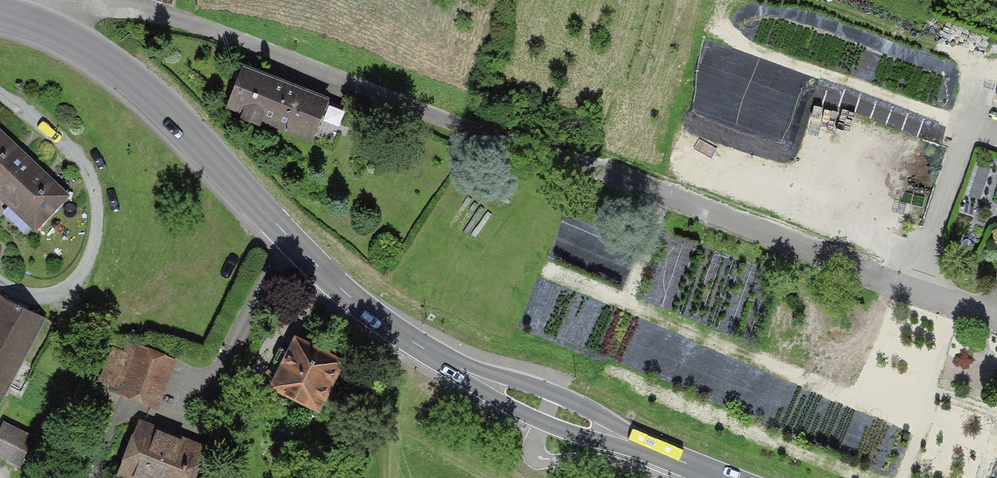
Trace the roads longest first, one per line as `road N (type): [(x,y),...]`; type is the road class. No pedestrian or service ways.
road 1 (residential): [(49,24),(123,8),(203,26),(996,312)]
road 2 (secondary): [(726,477),(480,380),(396,332),(137,77),(49,24)]

